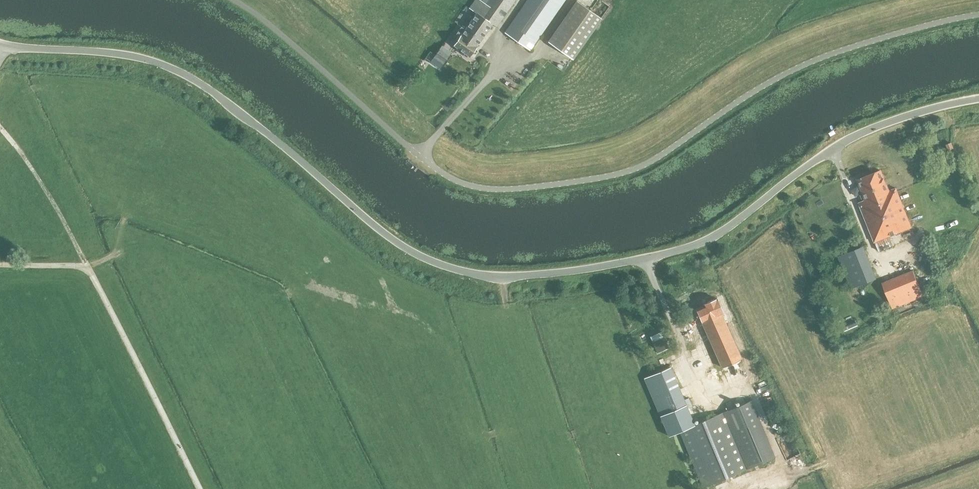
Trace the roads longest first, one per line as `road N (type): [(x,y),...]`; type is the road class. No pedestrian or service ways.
road 1 (unclassified): [(978,98),(918,112),(834,149),(712,239),(650,260),(511,277),(429,262),(364,220),(183,70),(139,54),(0,43)]
road 2 (unclassified): [(978,15),(790,70),(642,165),(489,189),(457,181),(422,158),(236,0)]
road 3 (track): [(199,488),(44,183),(0,133)]
road 4 (track): [(521,0),(494,40),(492,76),(422,158)]

